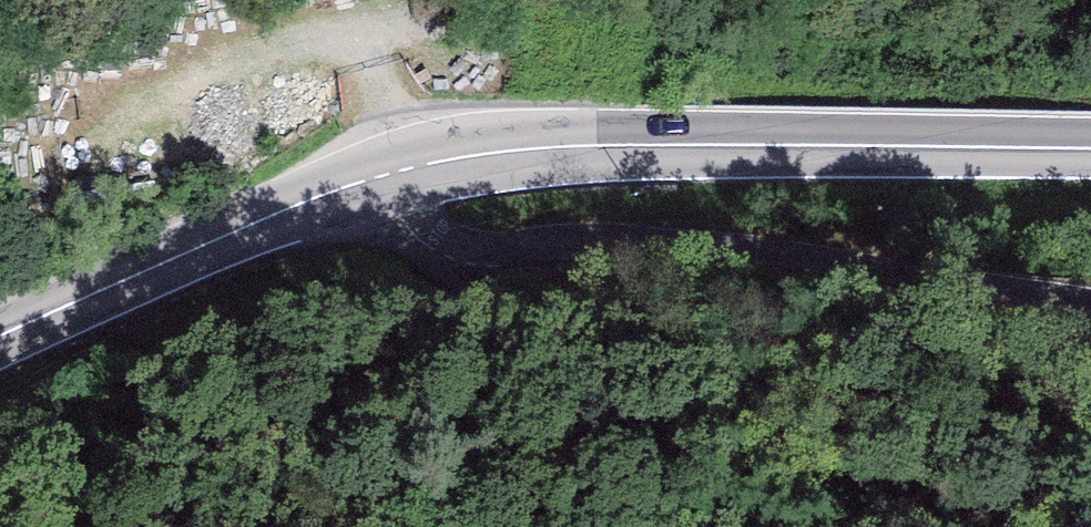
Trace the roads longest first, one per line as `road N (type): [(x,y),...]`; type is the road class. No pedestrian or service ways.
road 1 (unclassified): [(403,167),(401,213),(422,244),(449,261),(513,267),(643,252),(765,259),(904,287),(1090,303)]
road 2 (tertiary): [(1090,151),(628,145),(511,150),(403,167)]
road 3 (tertiary): [(403,167),(301,203),(0,338)]
road 4 (track): [(206,65),(275,52),(347,18),(374,66),(403,167)]

